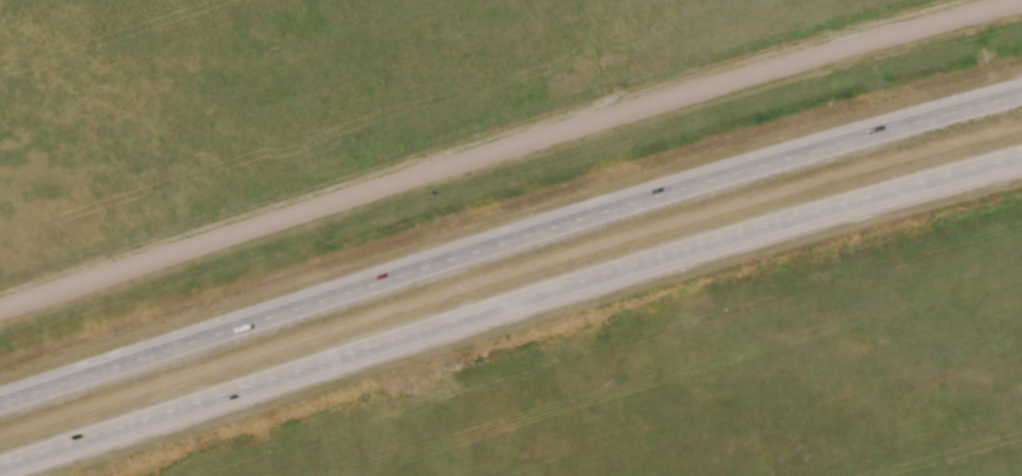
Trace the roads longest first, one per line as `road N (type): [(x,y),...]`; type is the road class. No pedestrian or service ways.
road 1 (residential): [(0,312),(813,56),(1021,1)]
road 2 (motorway): [(0,467),(632,266),(1021,156)]
road 3 (motorway): [(1021,93),(615,207),(0,400)]

